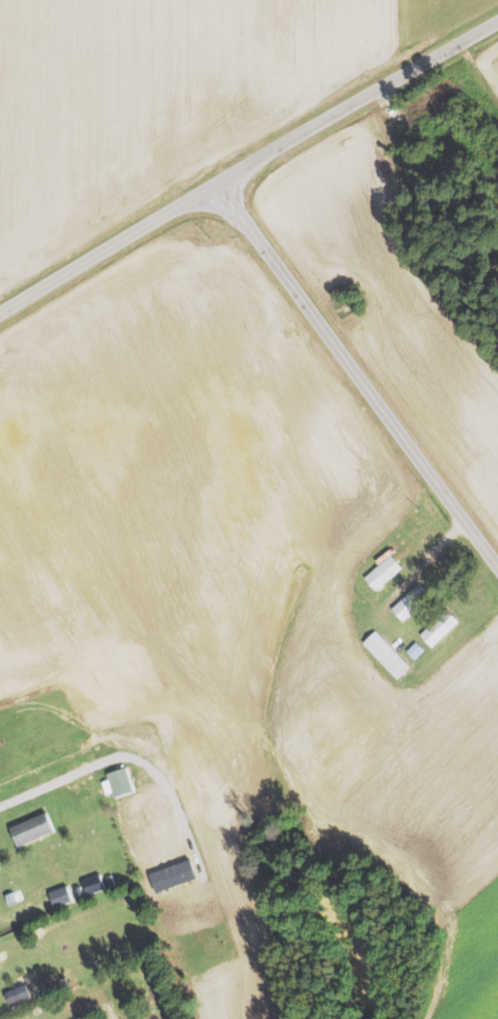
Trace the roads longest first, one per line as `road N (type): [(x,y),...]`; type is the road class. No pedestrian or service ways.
road 1 (residential): [(0,316),(497,22)]
road 2 (residential): [(497,567),(219,184)]

